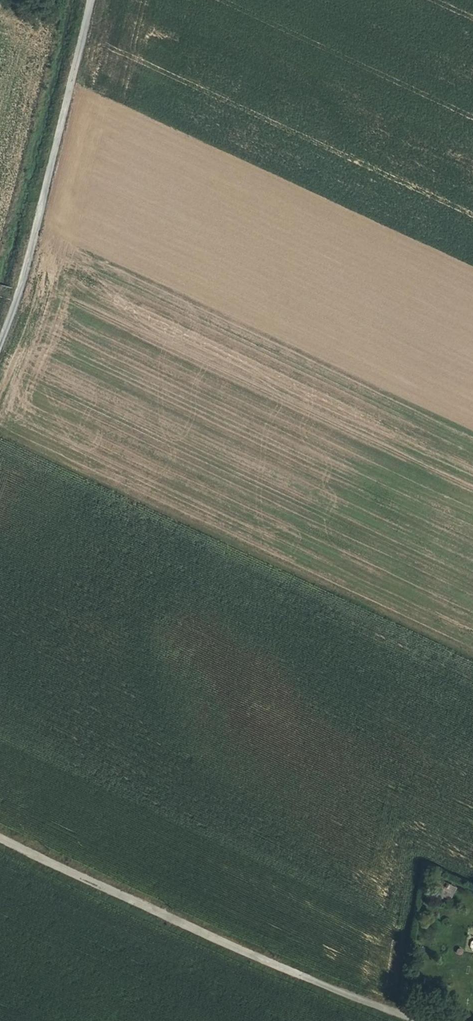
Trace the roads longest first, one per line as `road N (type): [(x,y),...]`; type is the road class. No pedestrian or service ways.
road 1 (track): [(415,1020),(222,944),(0,838)]
road 2 (track): [(92,0),(25,280),(0,346)]

